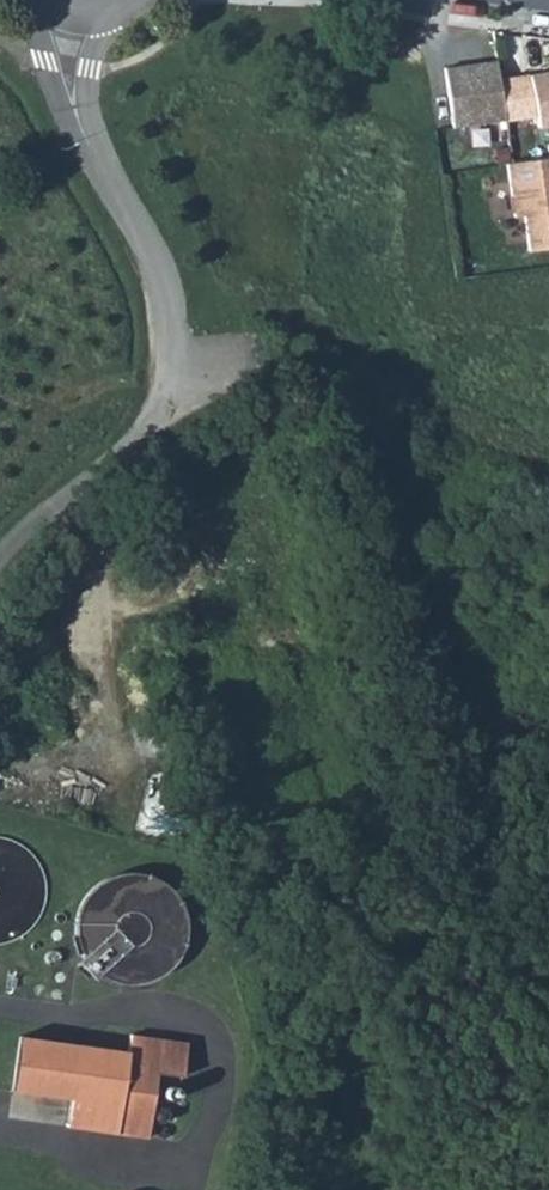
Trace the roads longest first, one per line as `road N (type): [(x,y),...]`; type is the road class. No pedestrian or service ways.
road 1 (unclassified): [(0,559),(167,400),(178,334),(150,252),(79,123),(69,18)]

